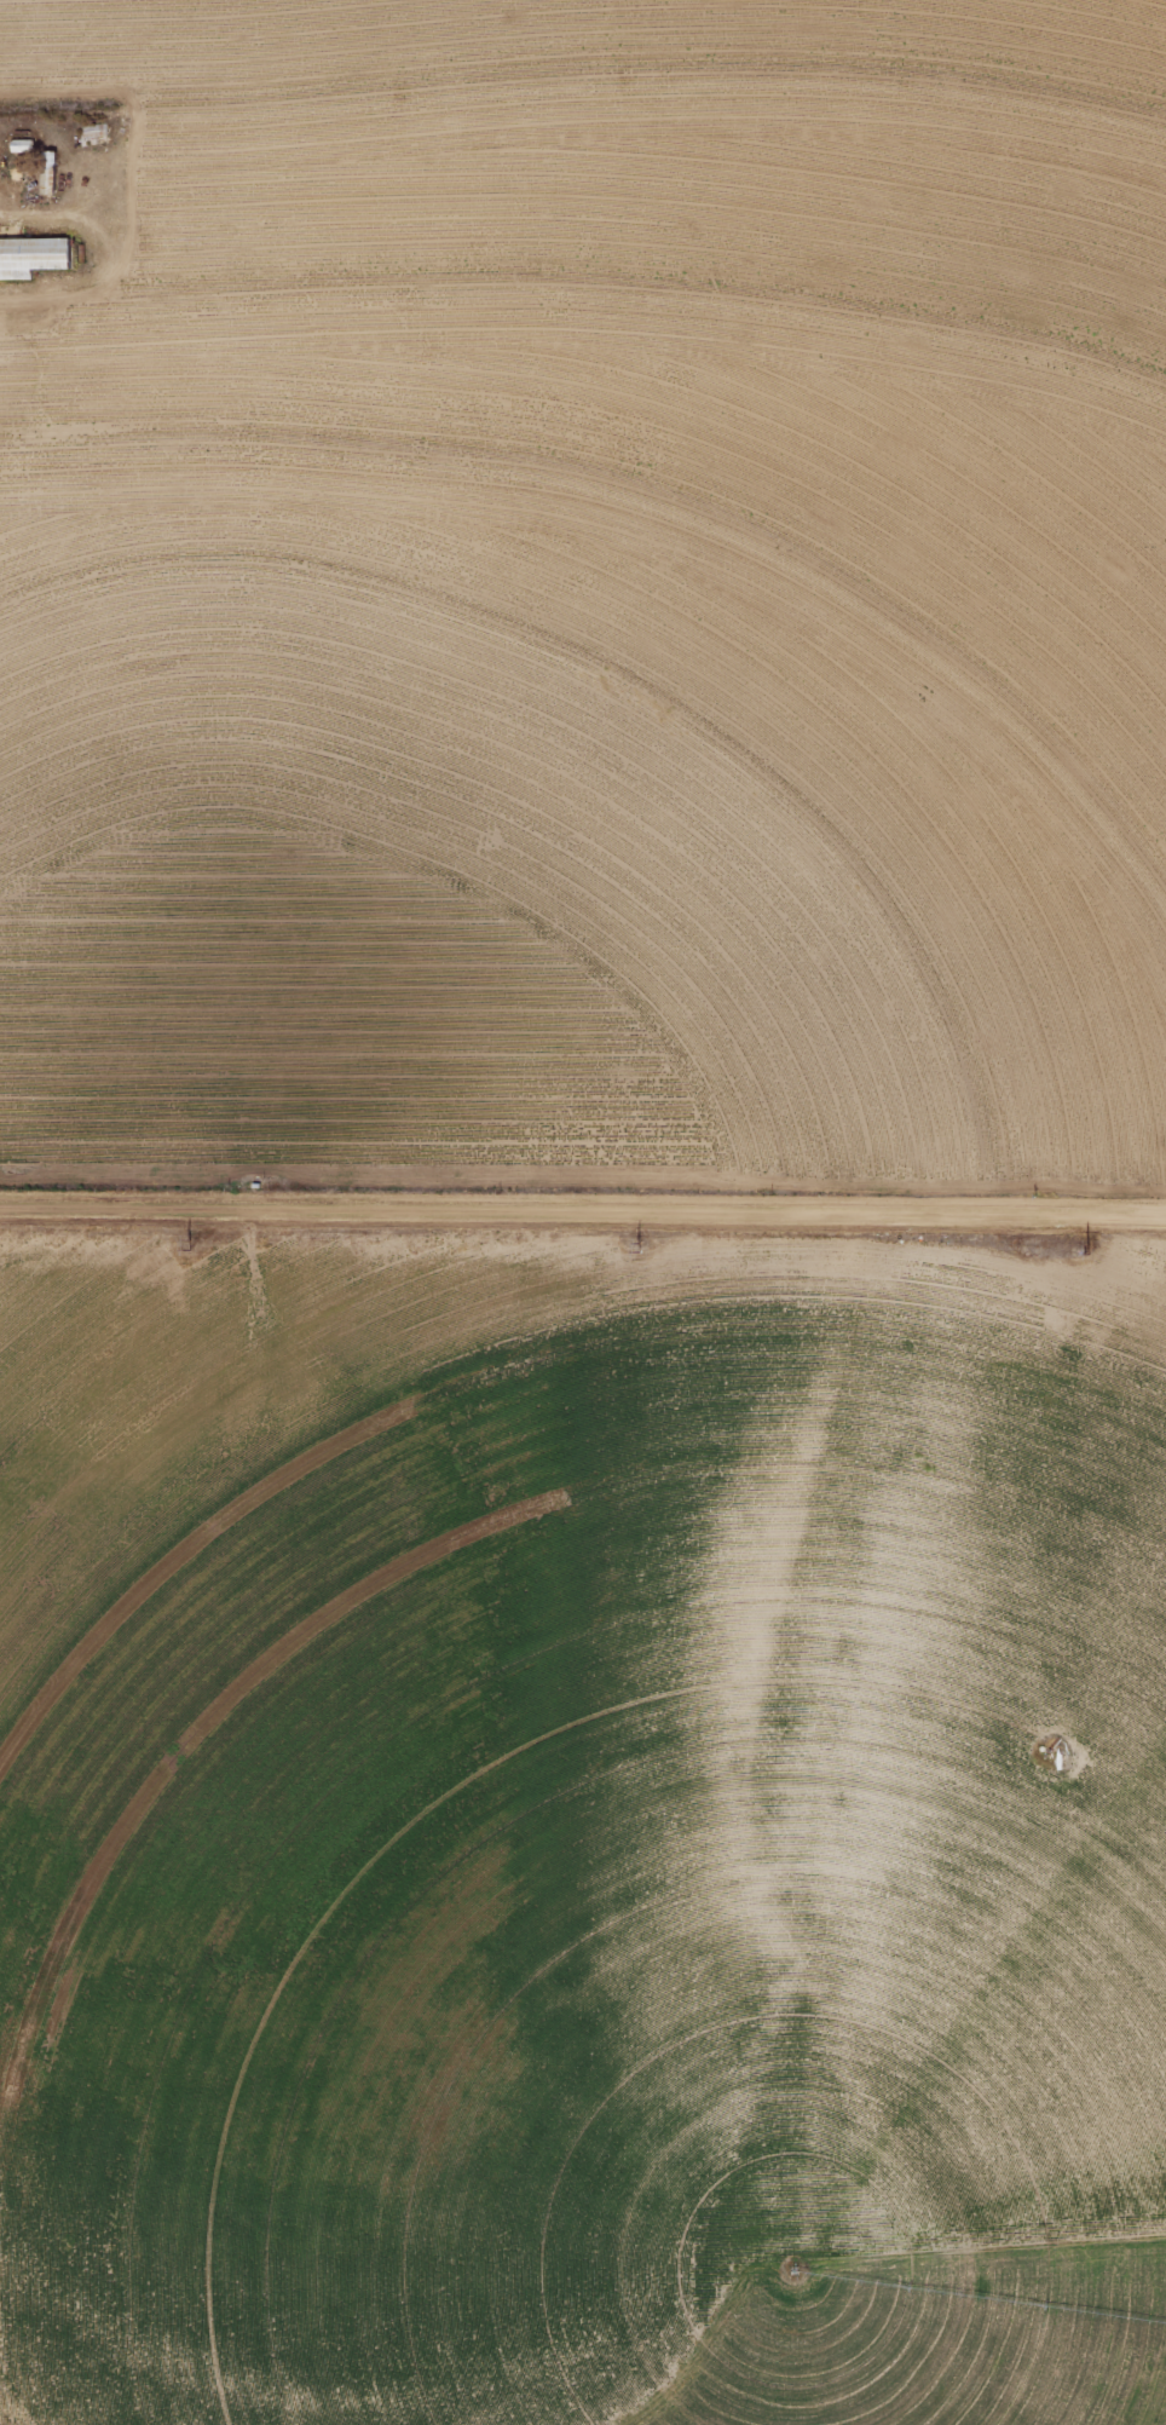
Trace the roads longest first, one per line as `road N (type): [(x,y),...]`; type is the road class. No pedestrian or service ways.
road 1 (residential): [(1165,1221),(0,1204)]

